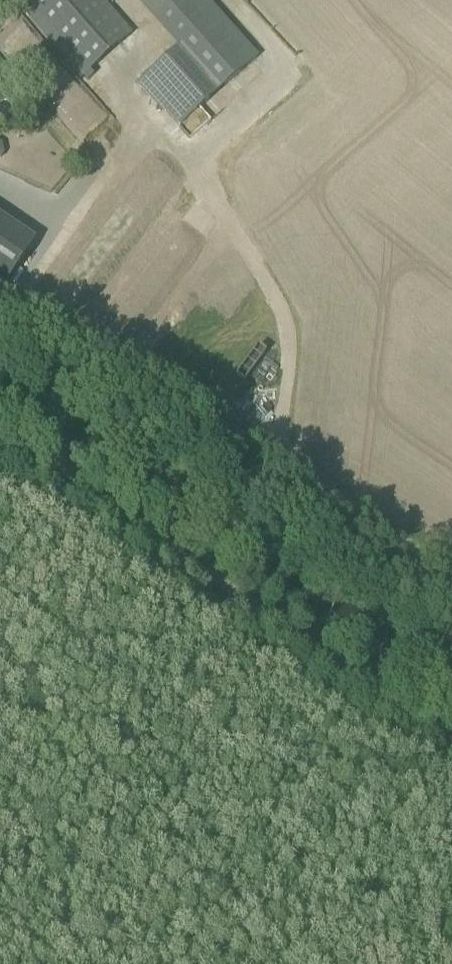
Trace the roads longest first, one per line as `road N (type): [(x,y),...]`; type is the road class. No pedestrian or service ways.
road 1 (track): [(451,738),(0,439)]
road 2 (track): [(451,564),(0,299)]
road 3 (track): [(273,456),(288,382),(286,323),(191,165)]

